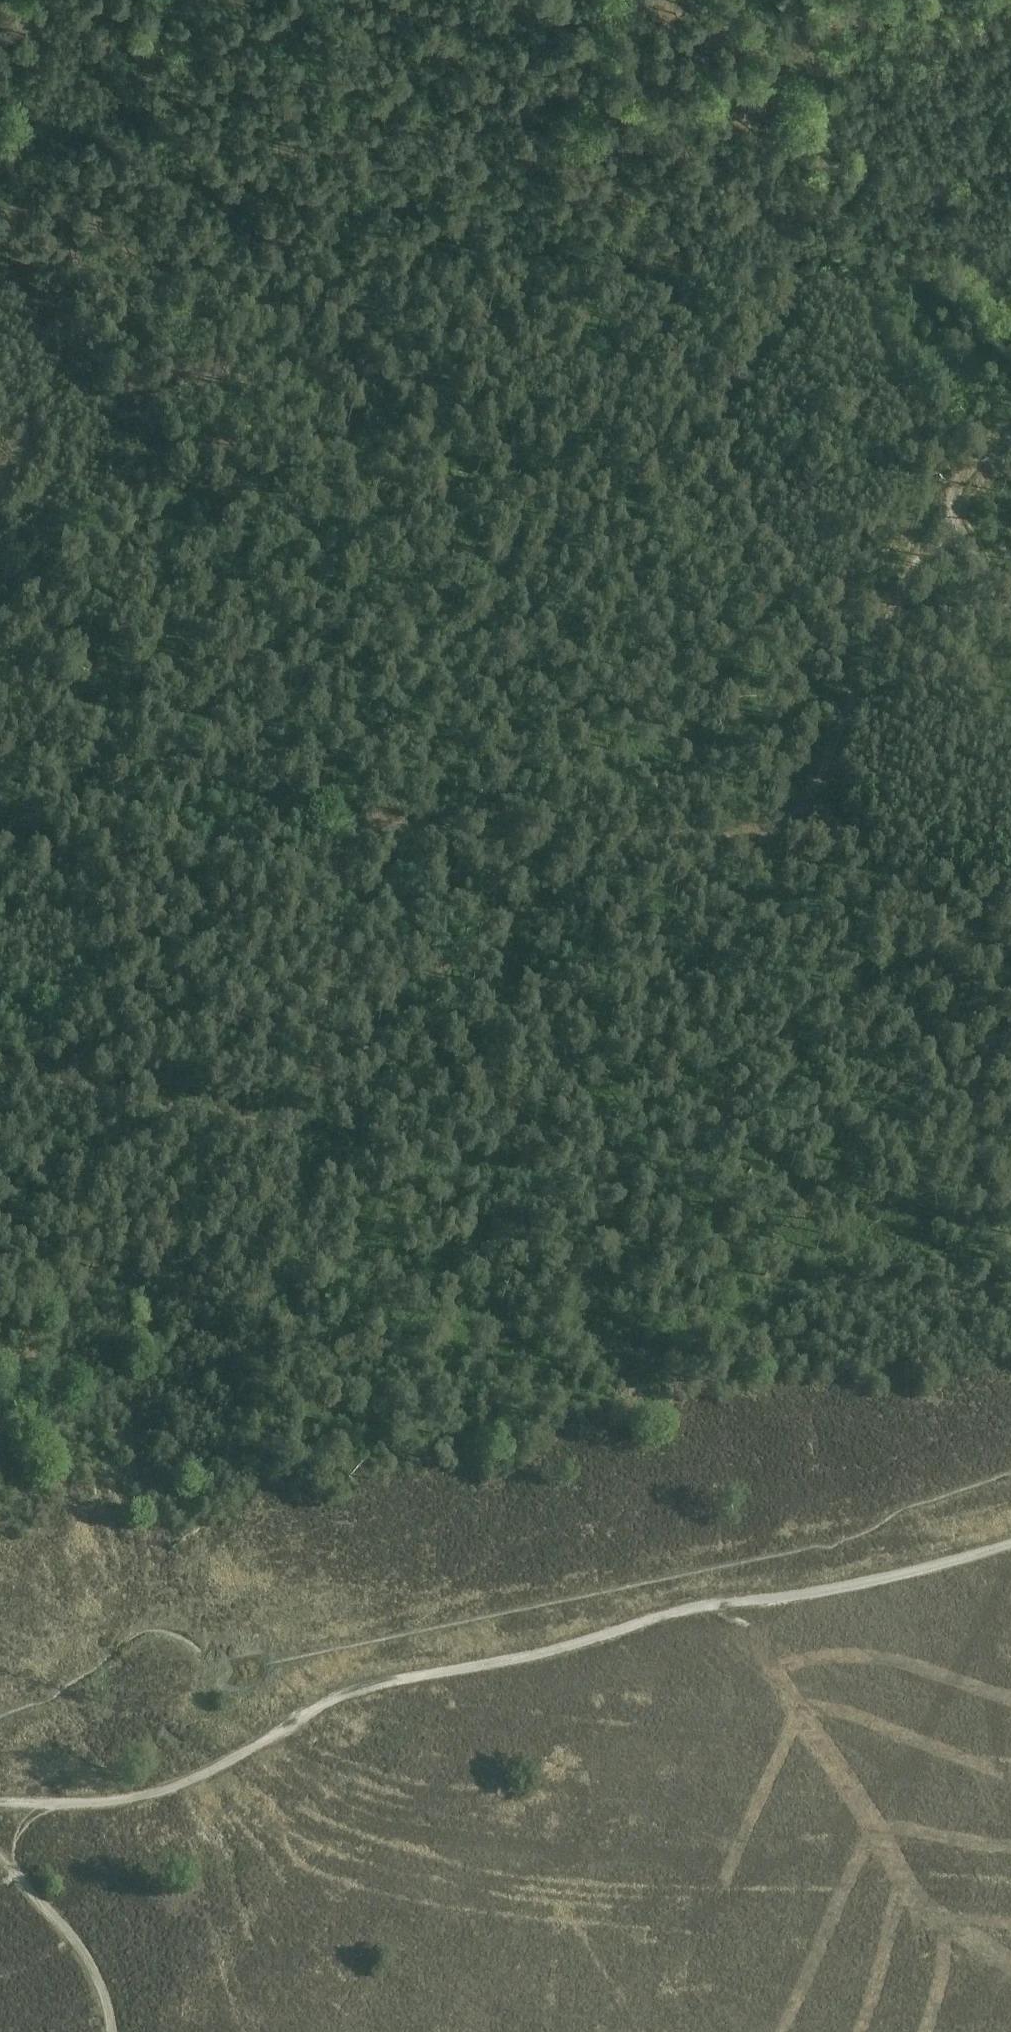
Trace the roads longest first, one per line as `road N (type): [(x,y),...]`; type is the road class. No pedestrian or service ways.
road 1 (track): [(1010,1545),(860,1584),(725,1596),(638,1629),(368,1683),(153,1791),(0,1807)]
road 2 (track): [(0,1859),(82,1946),(110,2005),(110,2031)]

